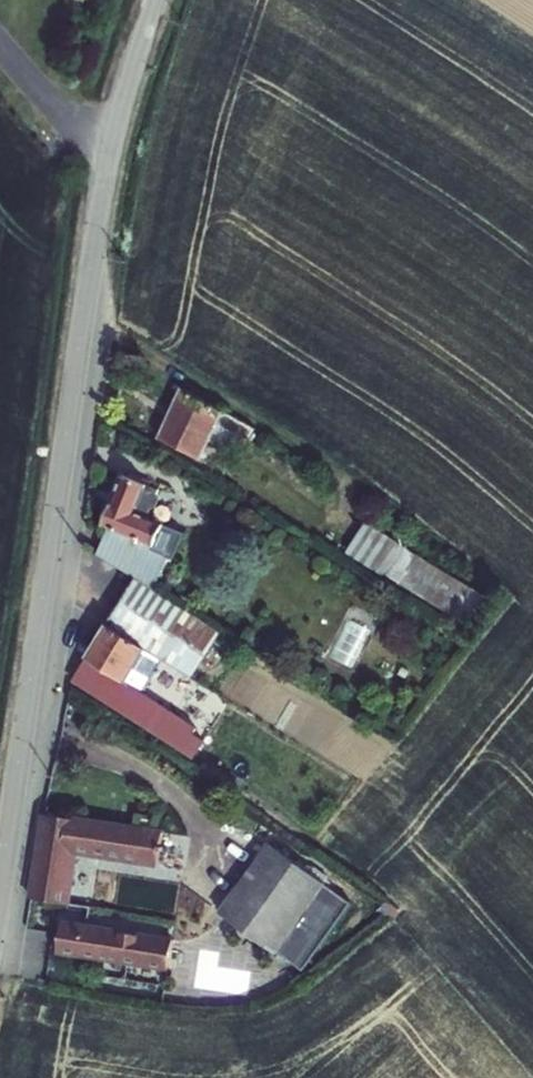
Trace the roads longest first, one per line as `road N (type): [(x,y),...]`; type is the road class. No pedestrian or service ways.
road 1 (residential): [(0,867),(113,144)]
road 2 (residential): [(0,40),(63,111),(113,144)]
road 3 (residential): [(113,144),(156,0)]

